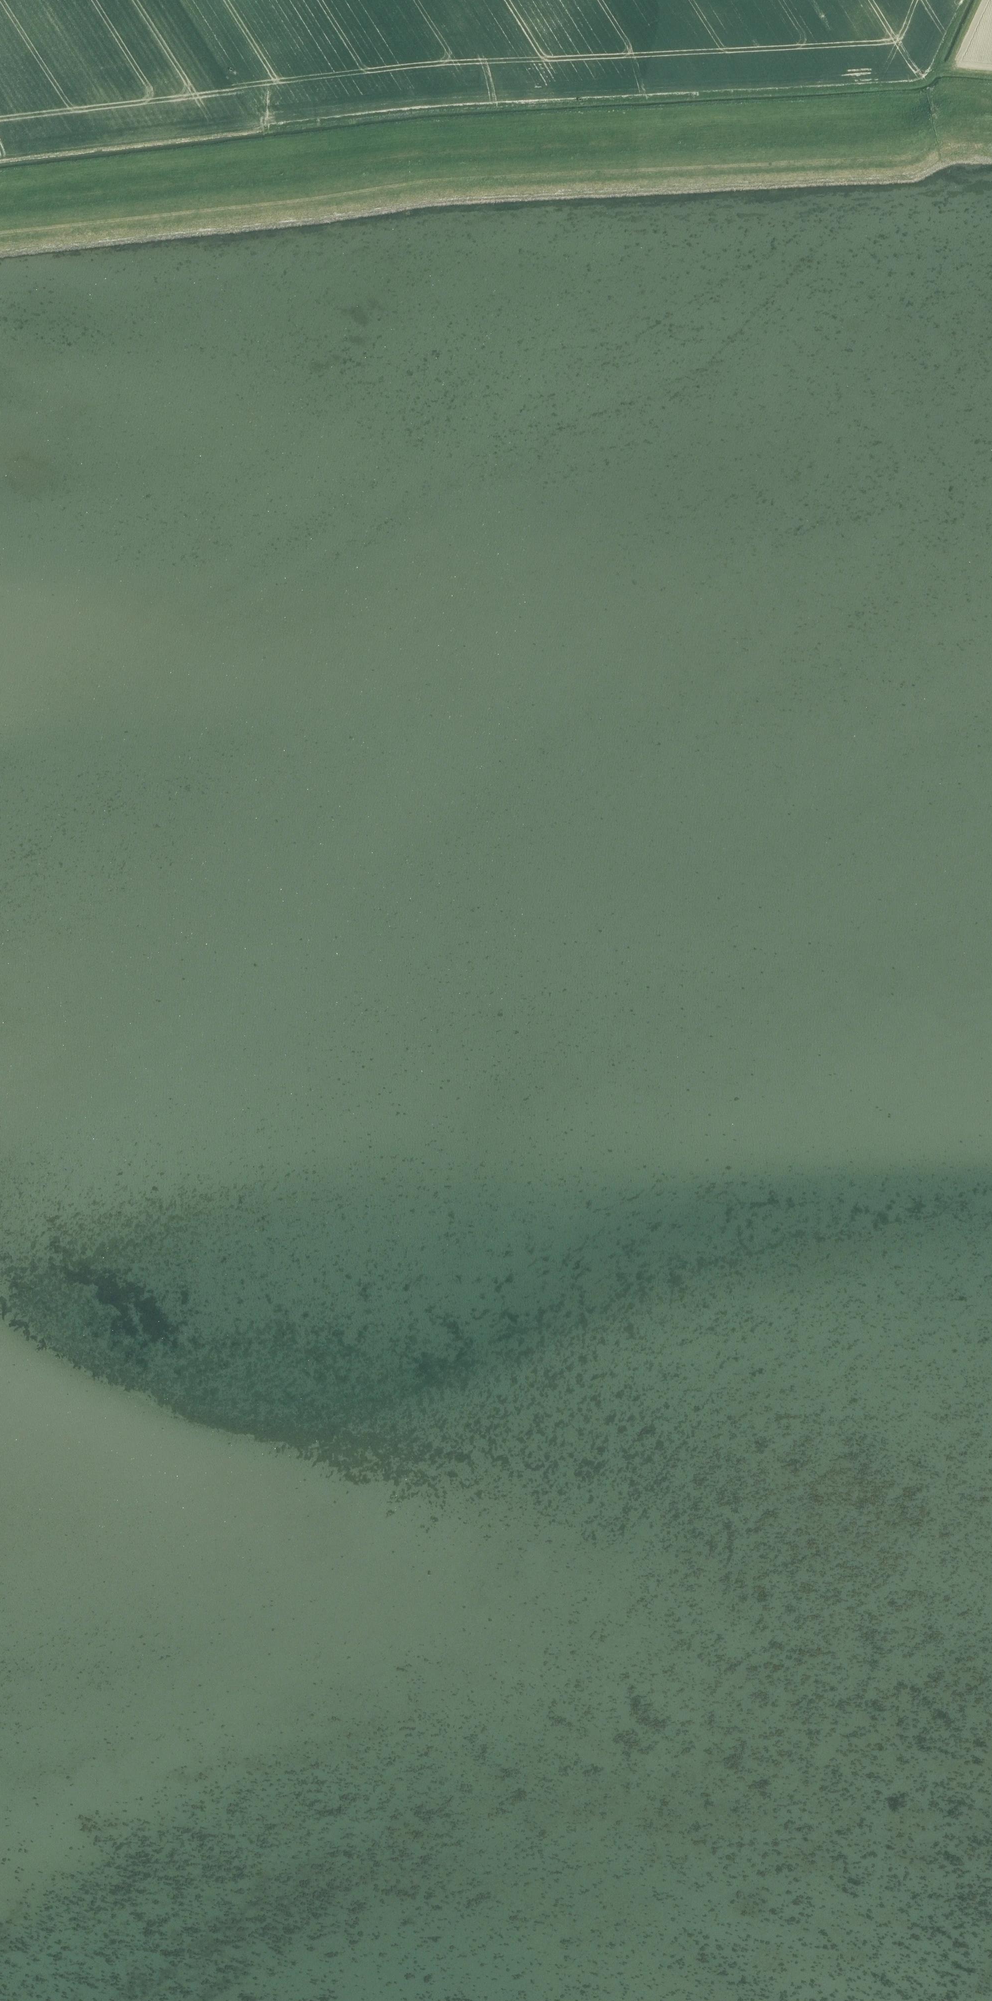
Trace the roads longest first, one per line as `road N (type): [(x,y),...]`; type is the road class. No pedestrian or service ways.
road 1 (track): [(0,215),(447,159),(889,138),(959,120),(991,122)]

